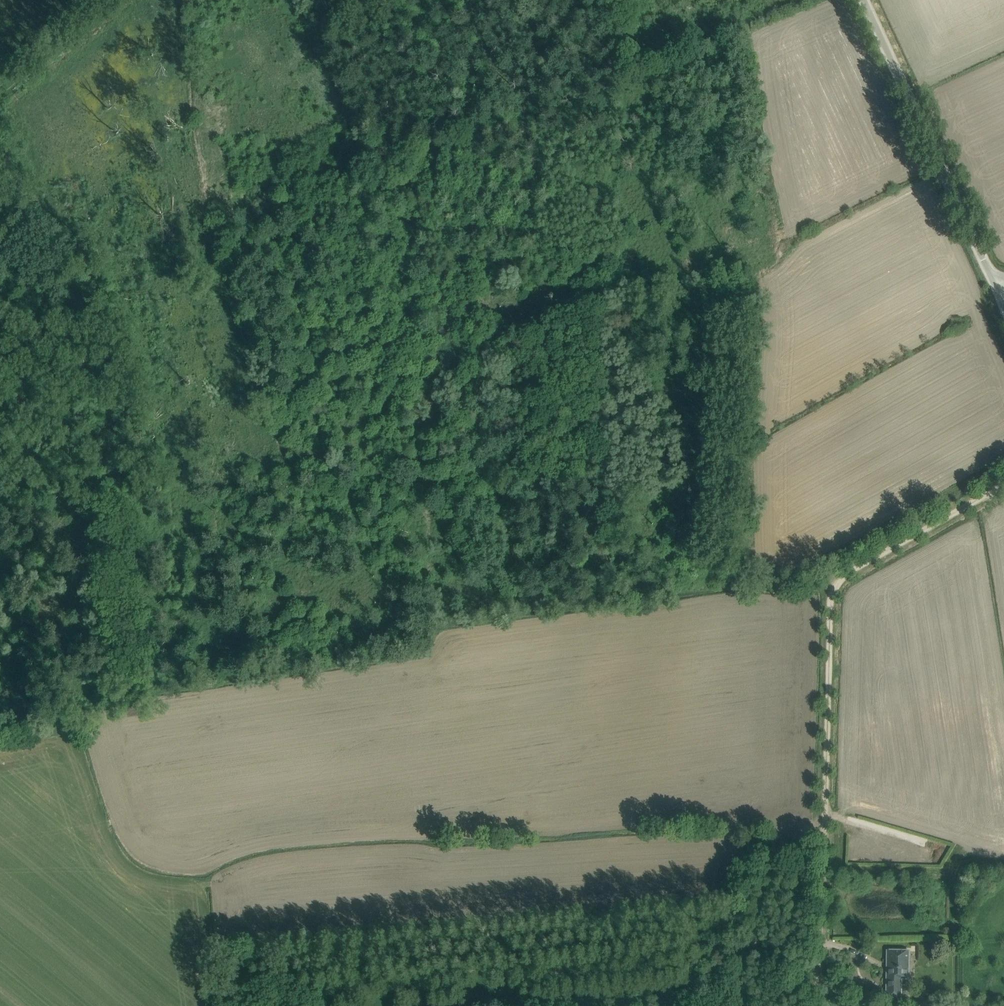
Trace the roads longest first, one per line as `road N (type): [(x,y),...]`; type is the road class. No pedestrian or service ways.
road 1 (track): [(1003,481),(861,563),(837,585),(825,1005)]
road 2 (unclassified): [(1001,286),(865,0)]
road 3 (track): [(120,0),(0,97)]

